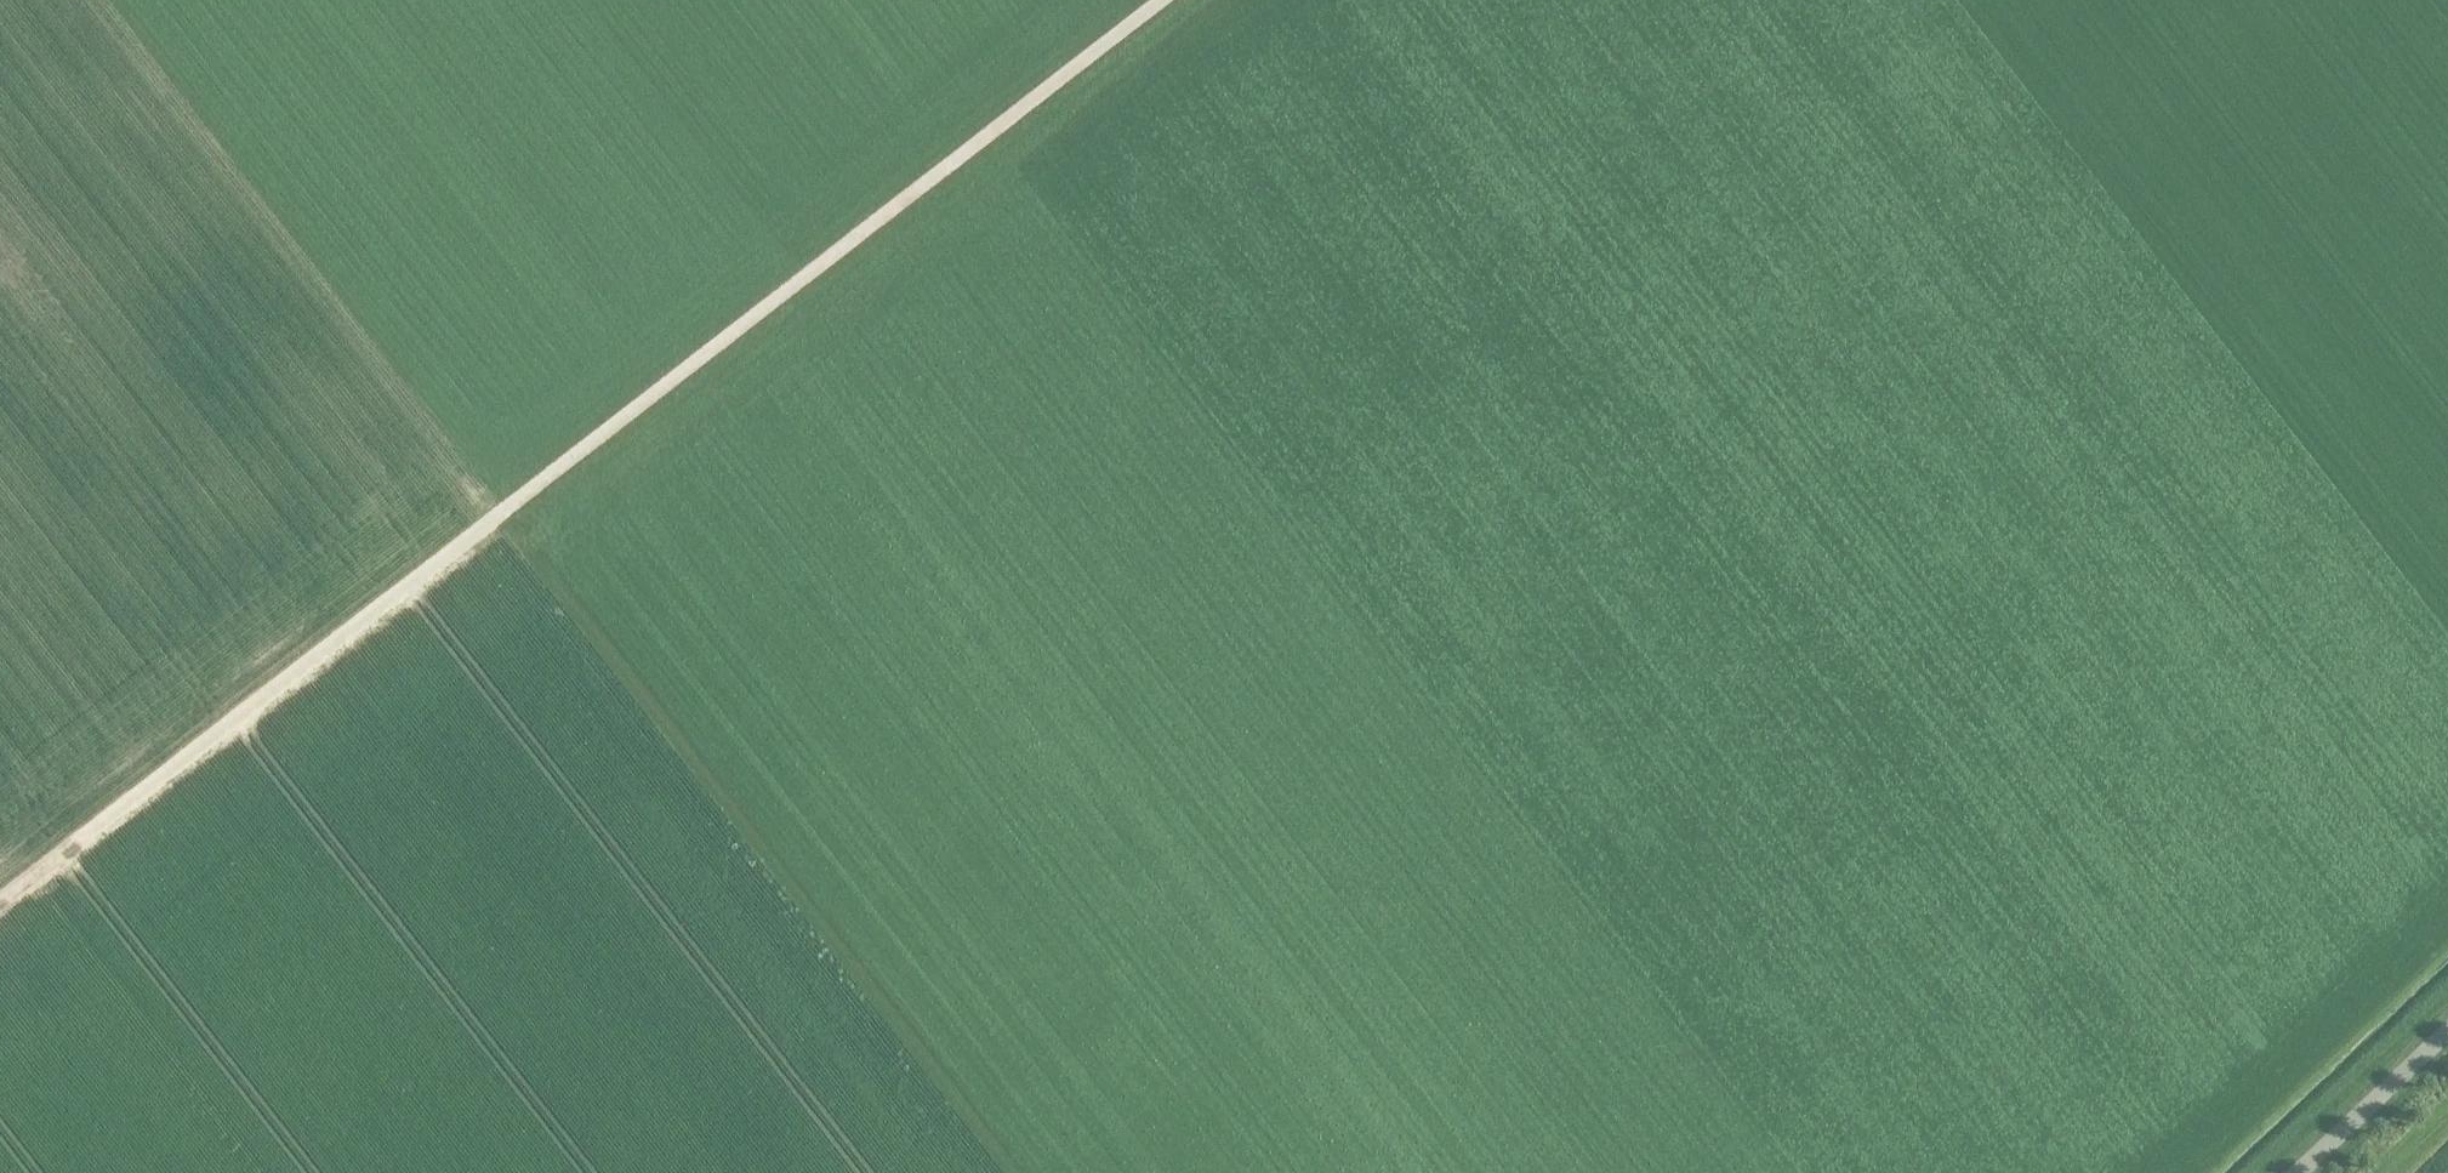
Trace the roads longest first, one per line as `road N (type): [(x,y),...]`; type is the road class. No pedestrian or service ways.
road 1 (unclassified): [(2298,1172),(2447,1031)]

